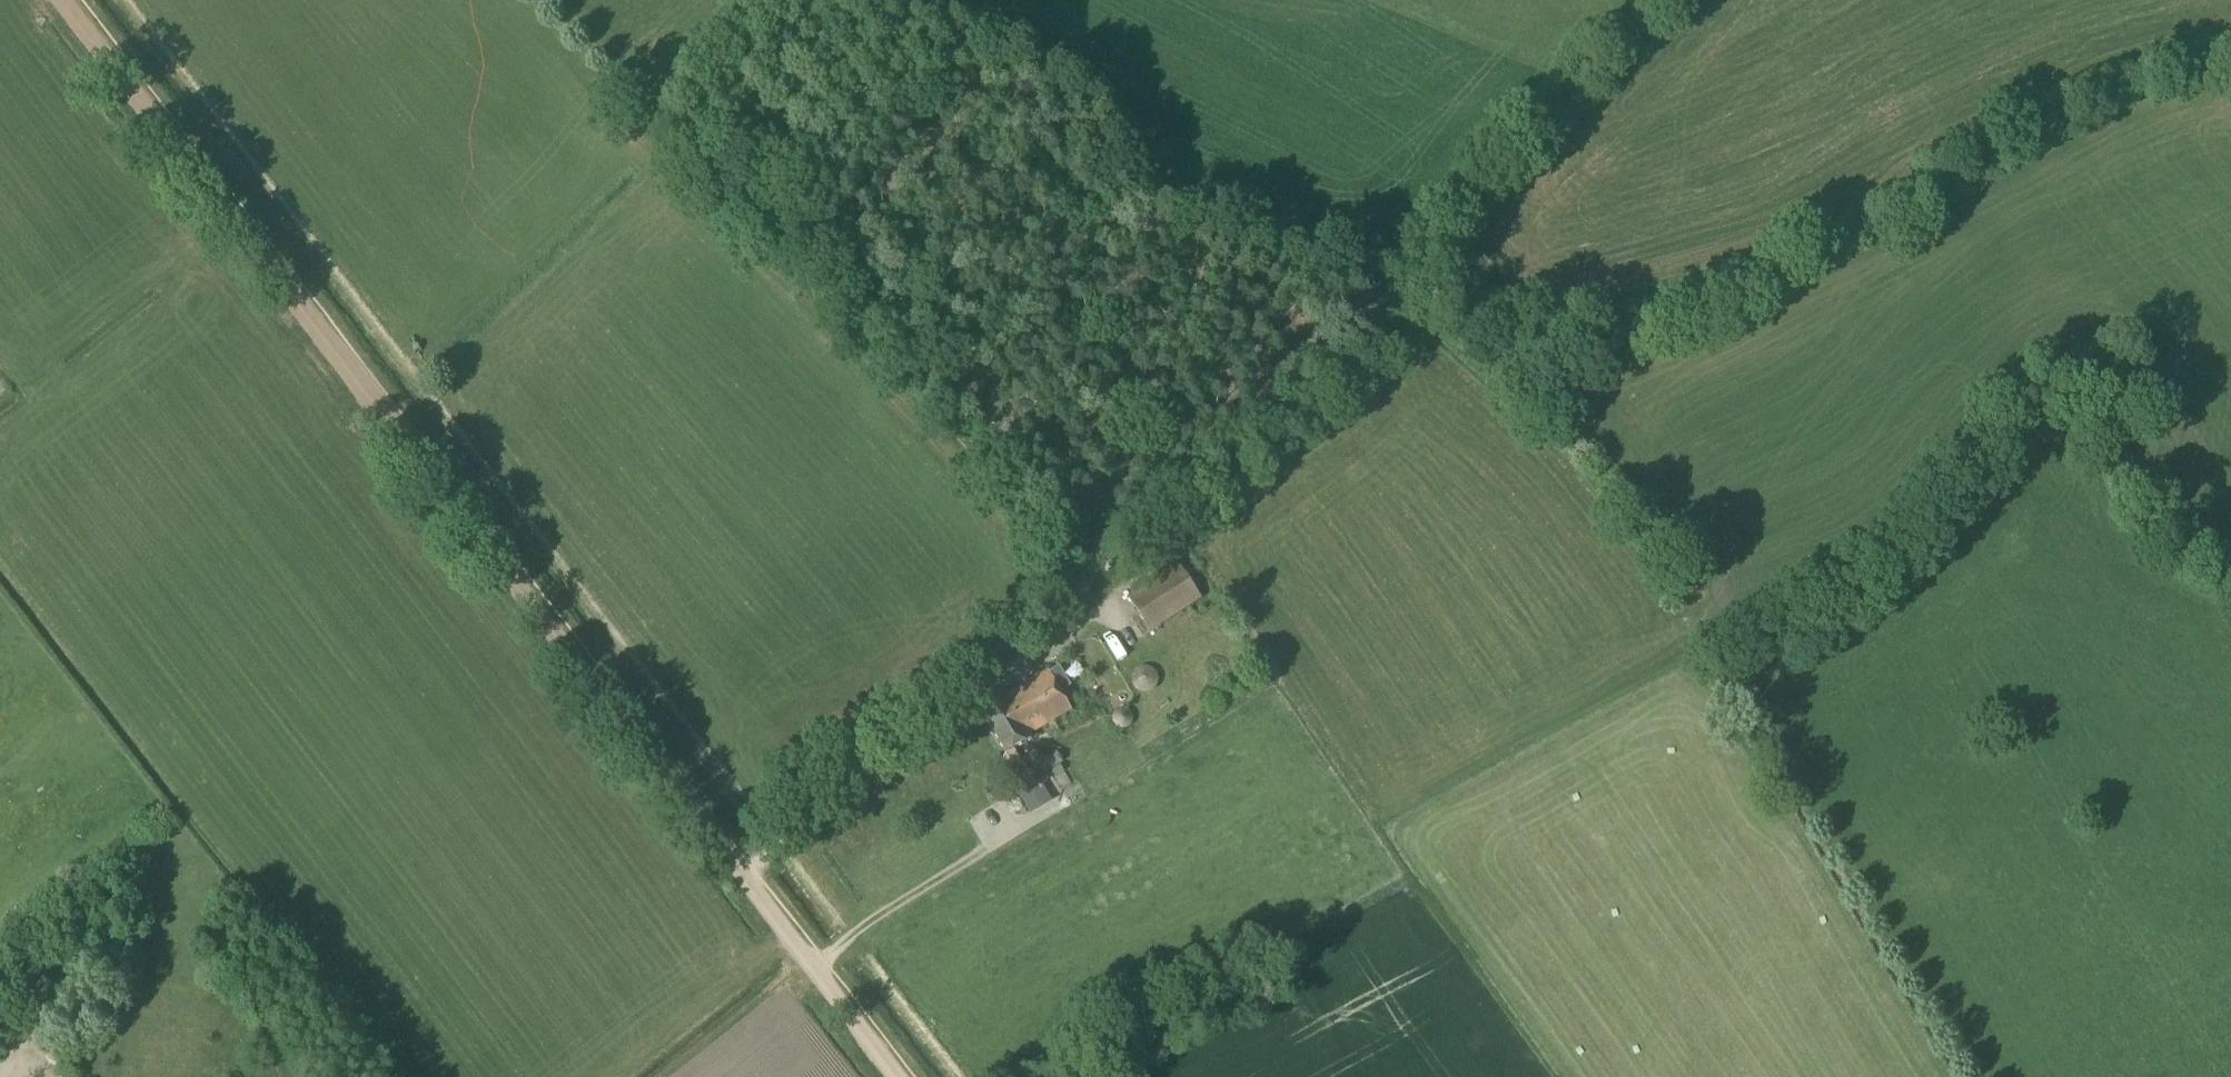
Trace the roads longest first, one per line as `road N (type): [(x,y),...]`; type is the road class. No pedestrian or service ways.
road 1 (track): [(54,0),(894,1076)]

